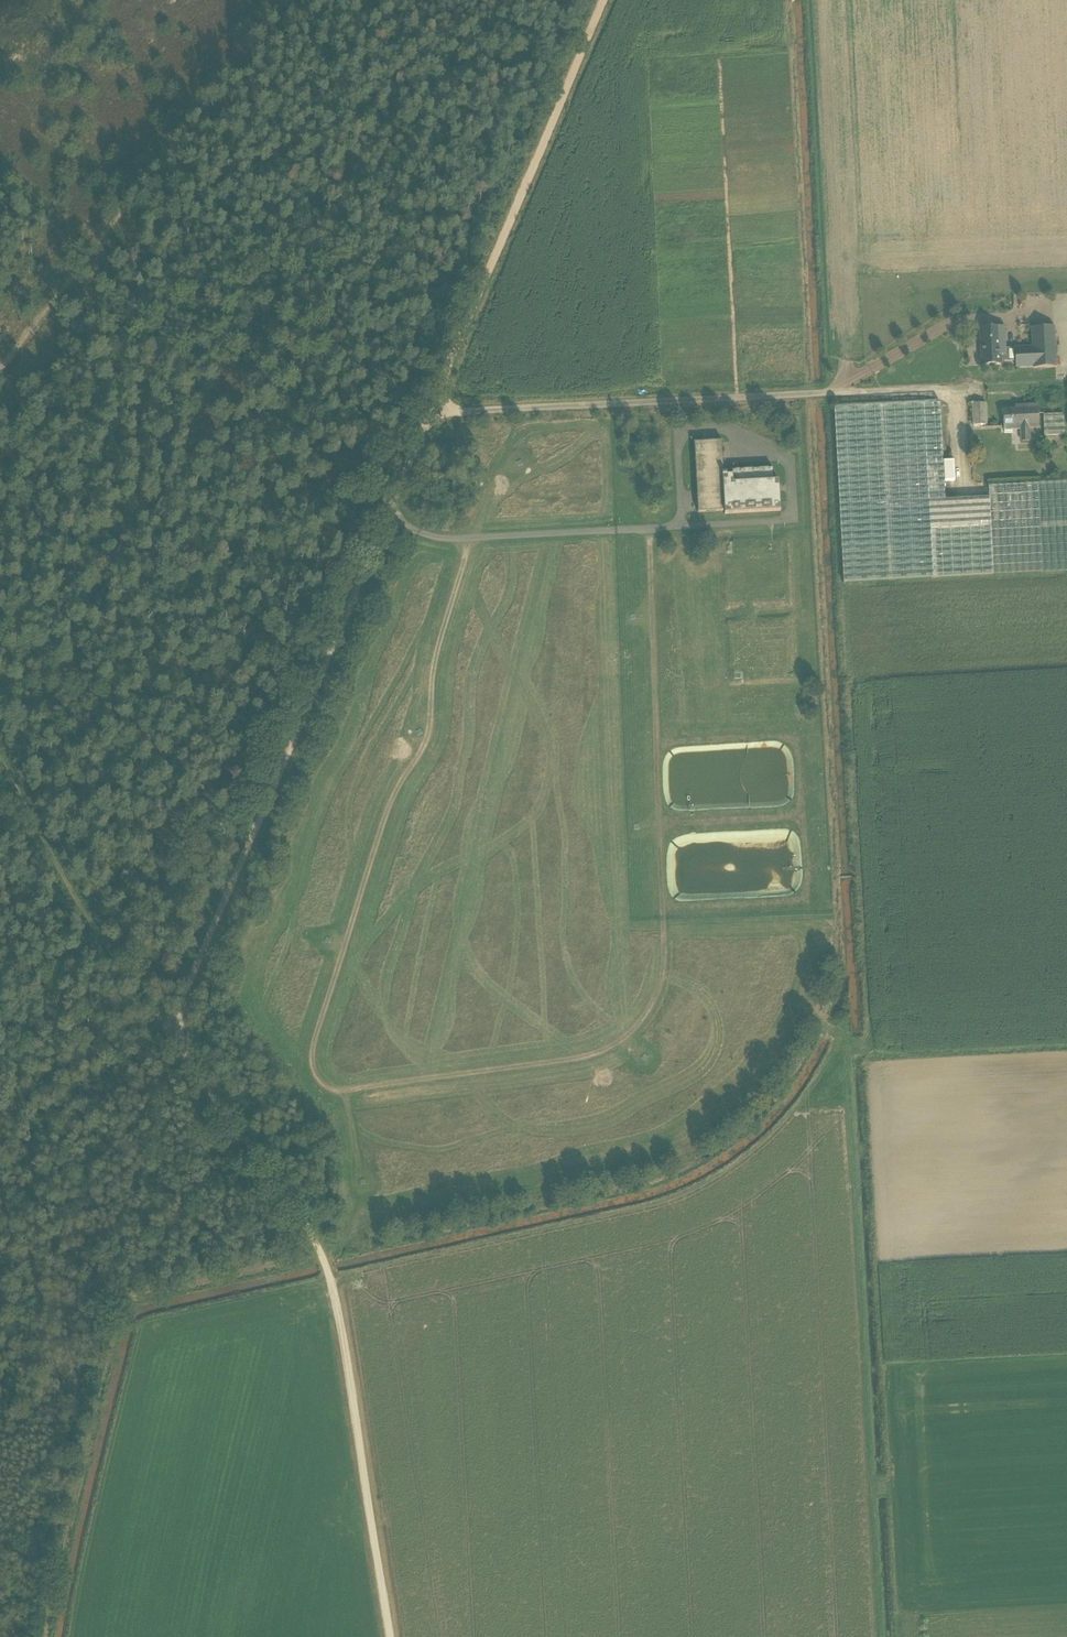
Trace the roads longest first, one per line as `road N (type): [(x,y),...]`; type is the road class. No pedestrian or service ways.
road 1 (track): [(649,529),(665,957),(657,994),(613,1047),(579,1058),(331,1091),(312,1062),(316,1037),(385,818),(432,737),(435,666),(467,539)]
road 2 (track): [(167,1029),(604,0)]
road 3 (track): [(389,1636),(323,1255),(167,1029)]
road 4 (track): [(285,0),(0,369)]
road 5 (track): [(0,759),(85,911),(151,991),(167,1029)]

